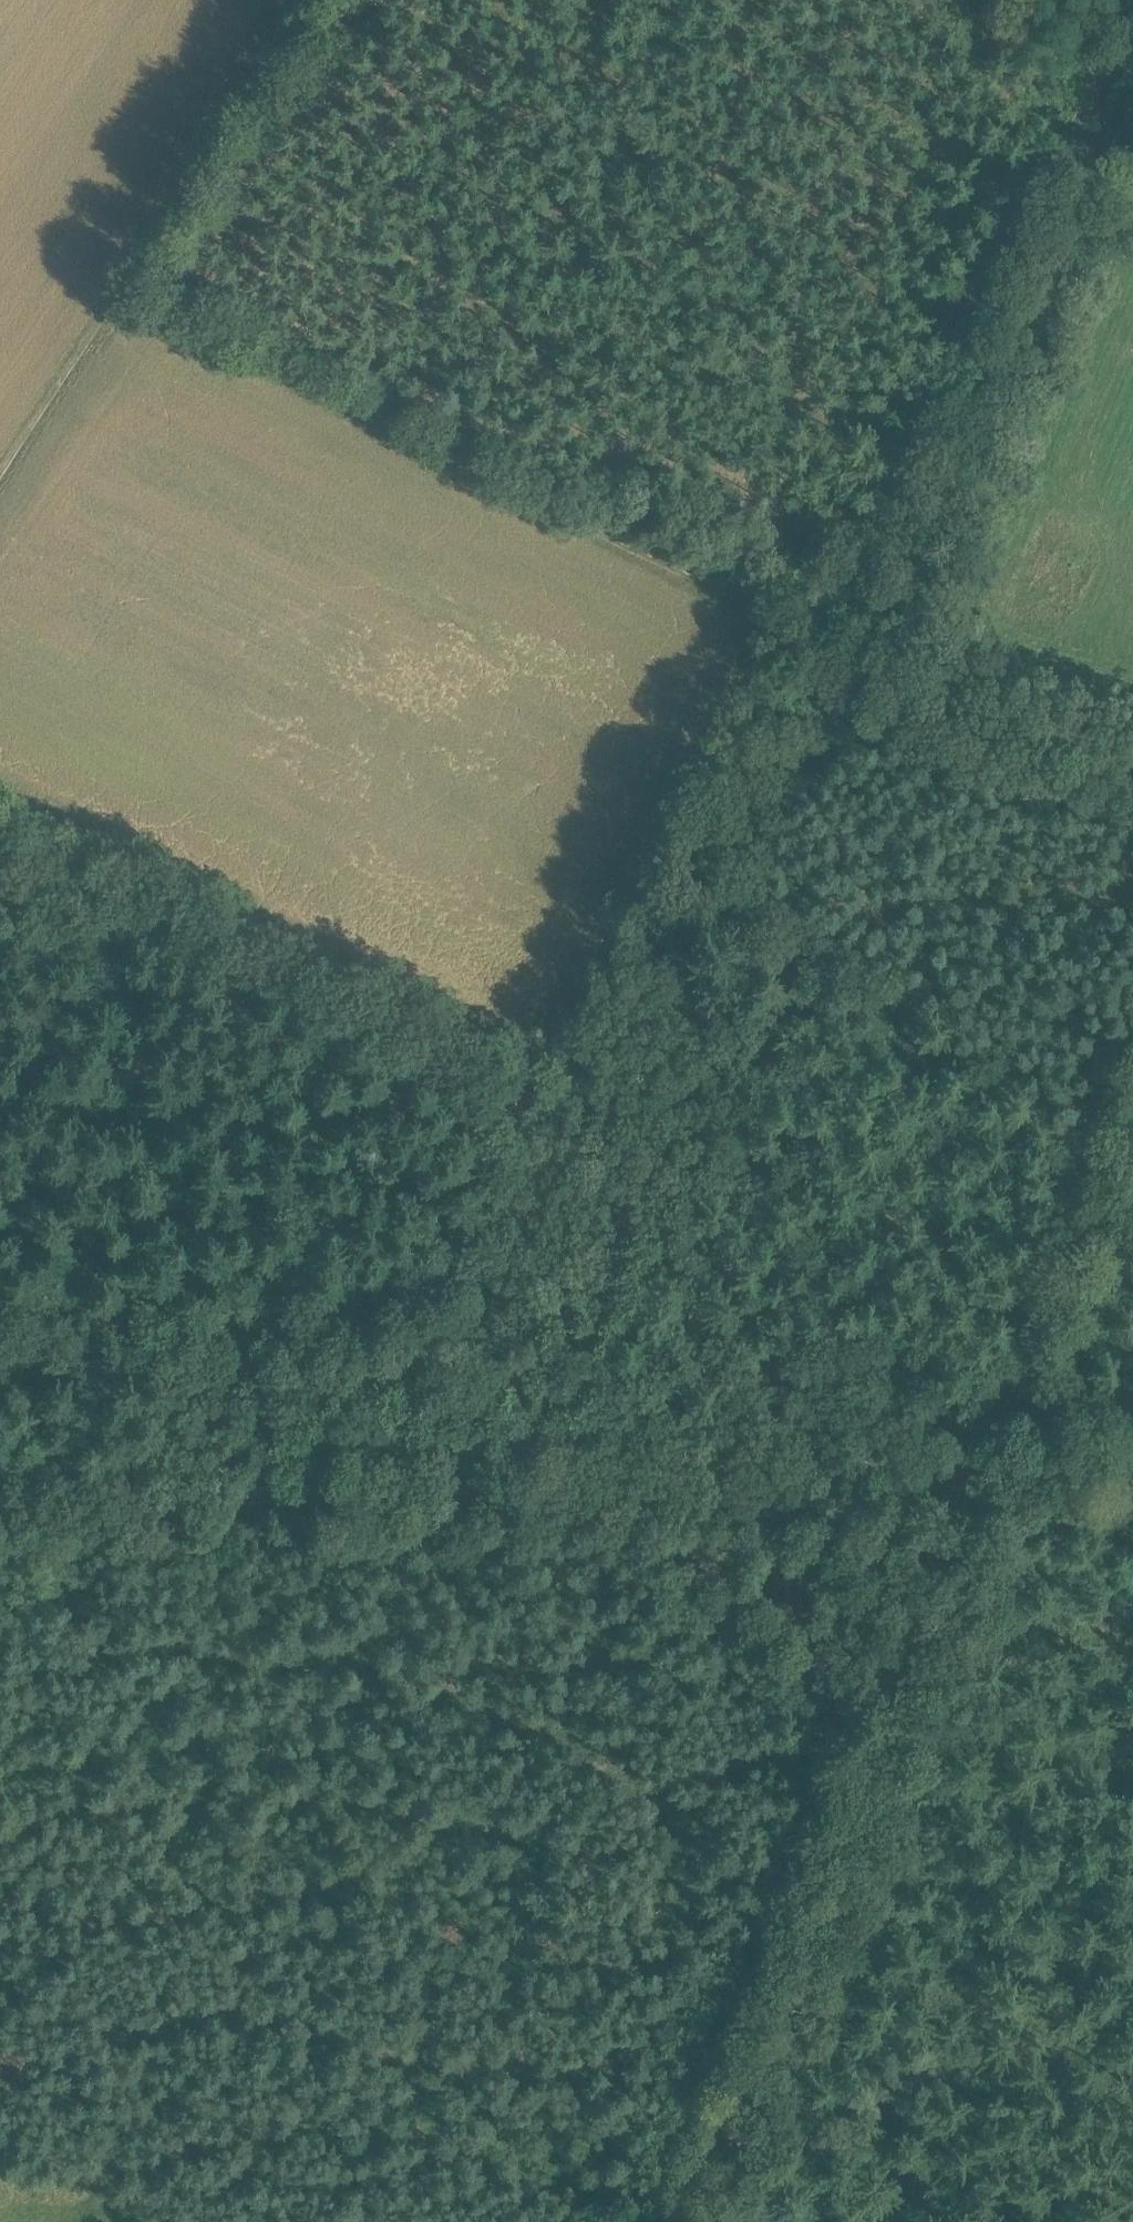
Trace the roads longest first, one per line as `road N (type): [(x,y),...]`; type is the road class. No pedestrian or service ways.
road 1 (track): [(1132,1072),(970,1473),(688,2221)]
road 2 (track): [(0,1499),(428,1488),(1132,1447)]
road 3 (track): [(1132,747),(888,668),(762,614),(128,286)]
road 4 (track): [(322,0),(128,286)]
road 5 (track): [(128,286),(0,477)]

